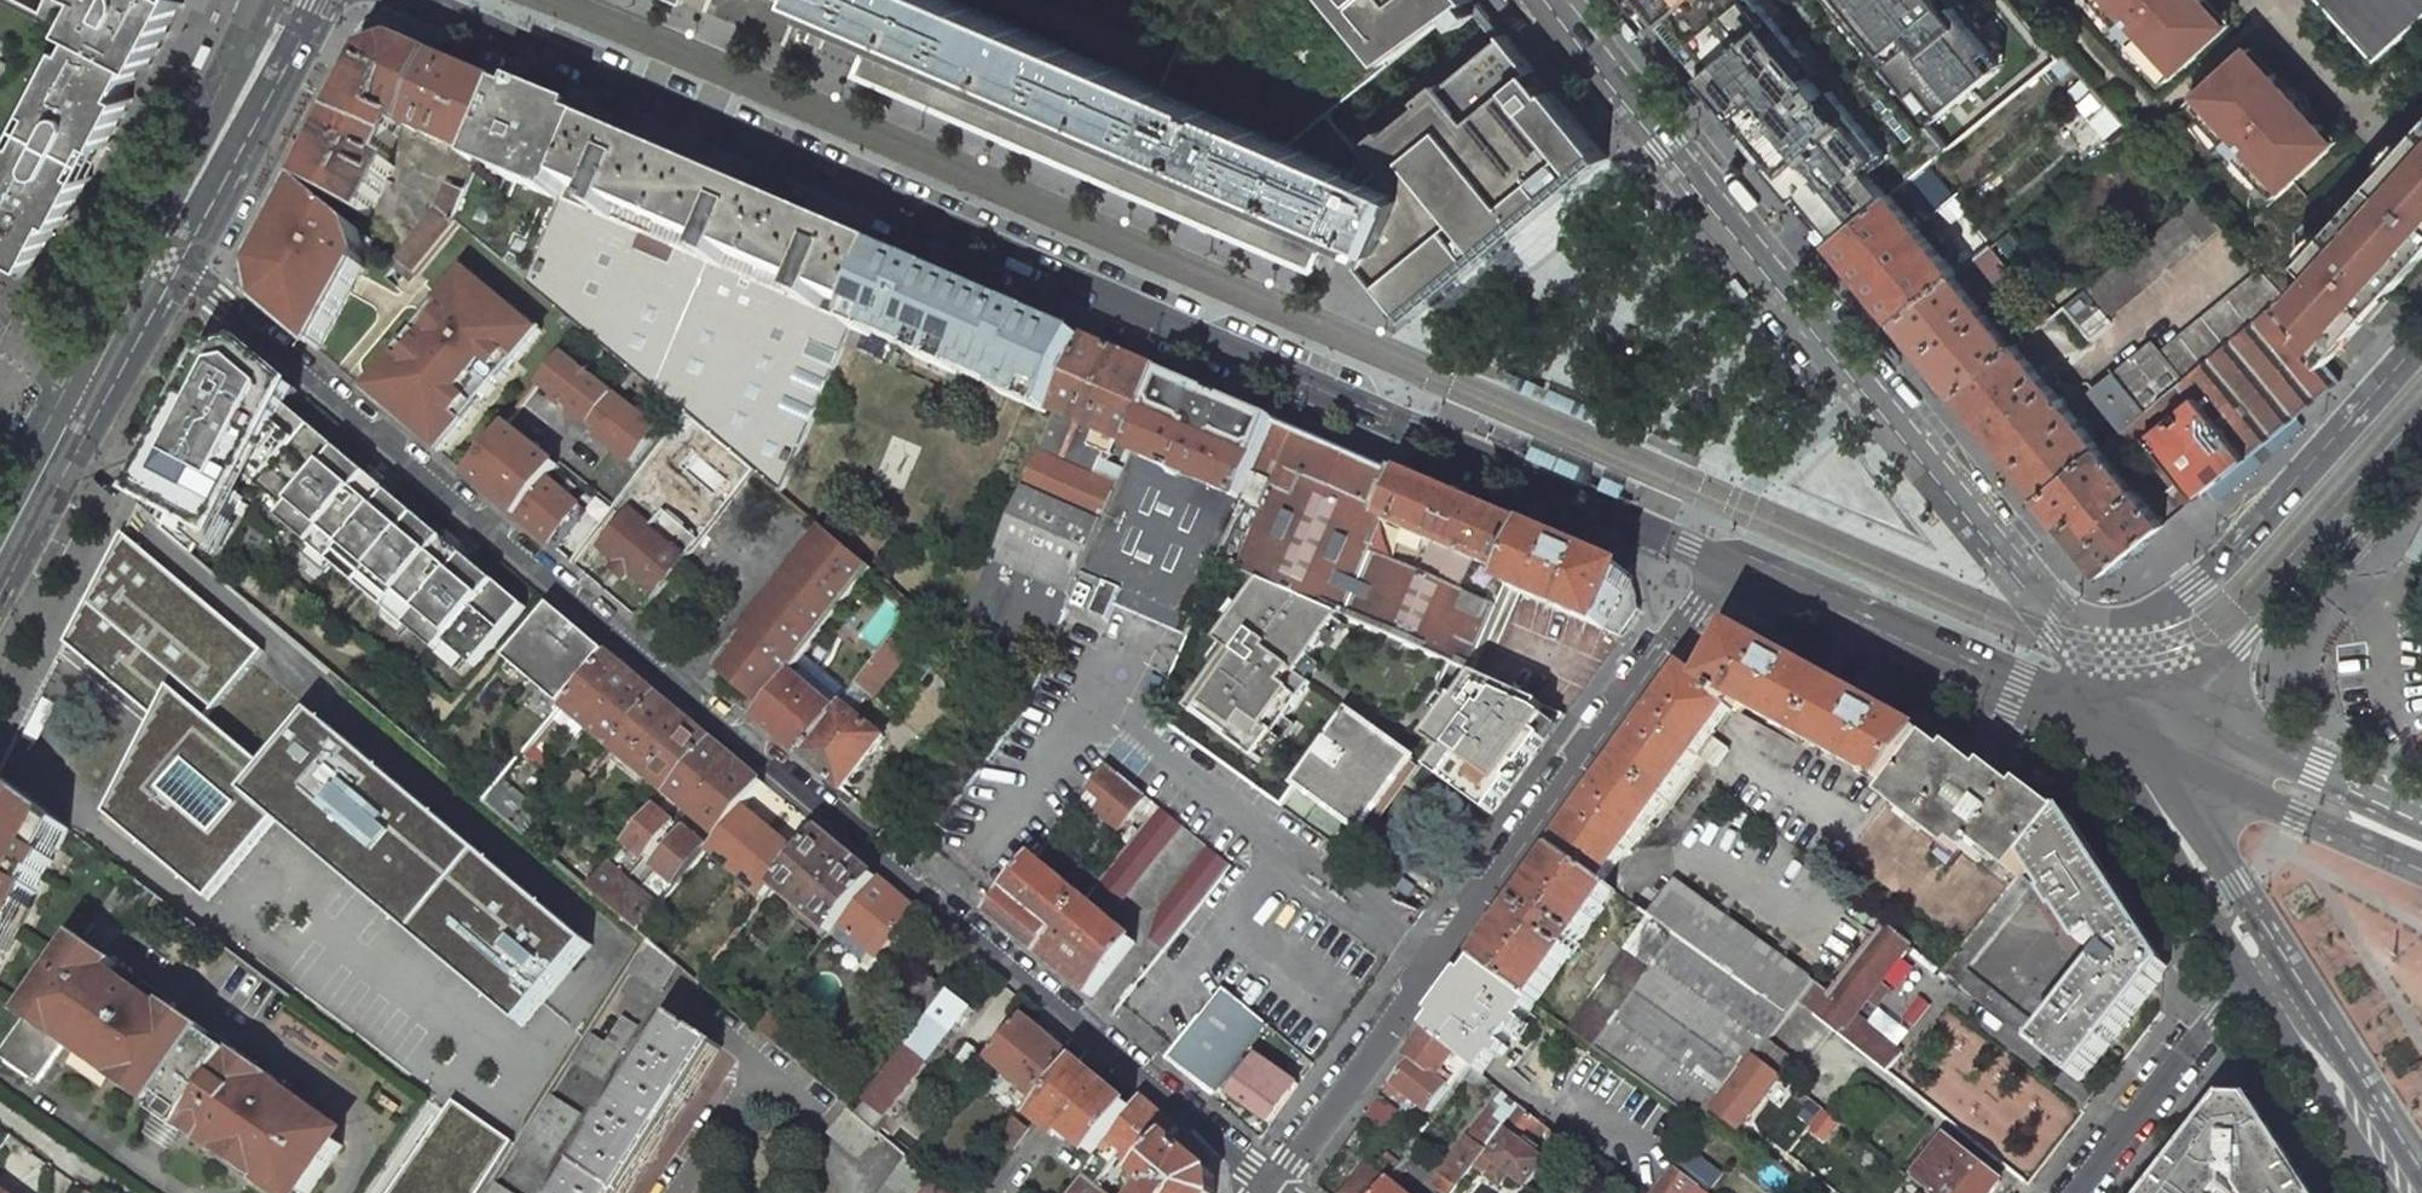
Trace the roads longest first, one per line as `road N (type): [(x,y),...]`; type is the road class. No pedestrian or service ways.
road 1 (residential): [(1275,1181),(180,264)]
road 2 (primary): [(422,0),(1730,560)]
road 3 (primary): [(2060,615),(1558,0)]
road 4 (residential): [(1275,1181),(1730,560)]
road 5 (primary): [(1730,560),(2104,725)]
road 6 (tertiary): [(0,593),(180,264)]
road 7 (primary): [(2104,725),(2421,860)]
road 8 (secondary): [(2421,344),(2195,588)]
road 9 (tertiary): [(180,264),(319,0)]
road 10 (tertiary): [(136,248),(0,510)]
road 11 (secondary): [(2281,953),(2227,868),(2104,725)]
road 12 (secondary): [(2104,725),(2249,973)]
road 13 (tertiary): [(267,0),(136,248)]
road 14 (residential): [(2249,973),(2077,1192)]
road 15 (secondary): [(2246,640),(2421,443)]
road 16 (secondary): [(2249,973),(2387,1192)]
road 17 (secondary): [(2421,1170),(2281,953)]
road 18 (primary): [(2313,773),(2104,725)]
road 19 (secondary): [(2313,773),(2242,720),(2231,702),(2246,640)]
road 20 (secondary): [(2104,725),(2246,640)]
road 21 (secondary): [(2195,588),(2104,725)]
road 22 (secondary): [(2195,588),(2138,621),(2093,624),(2060,615)]

